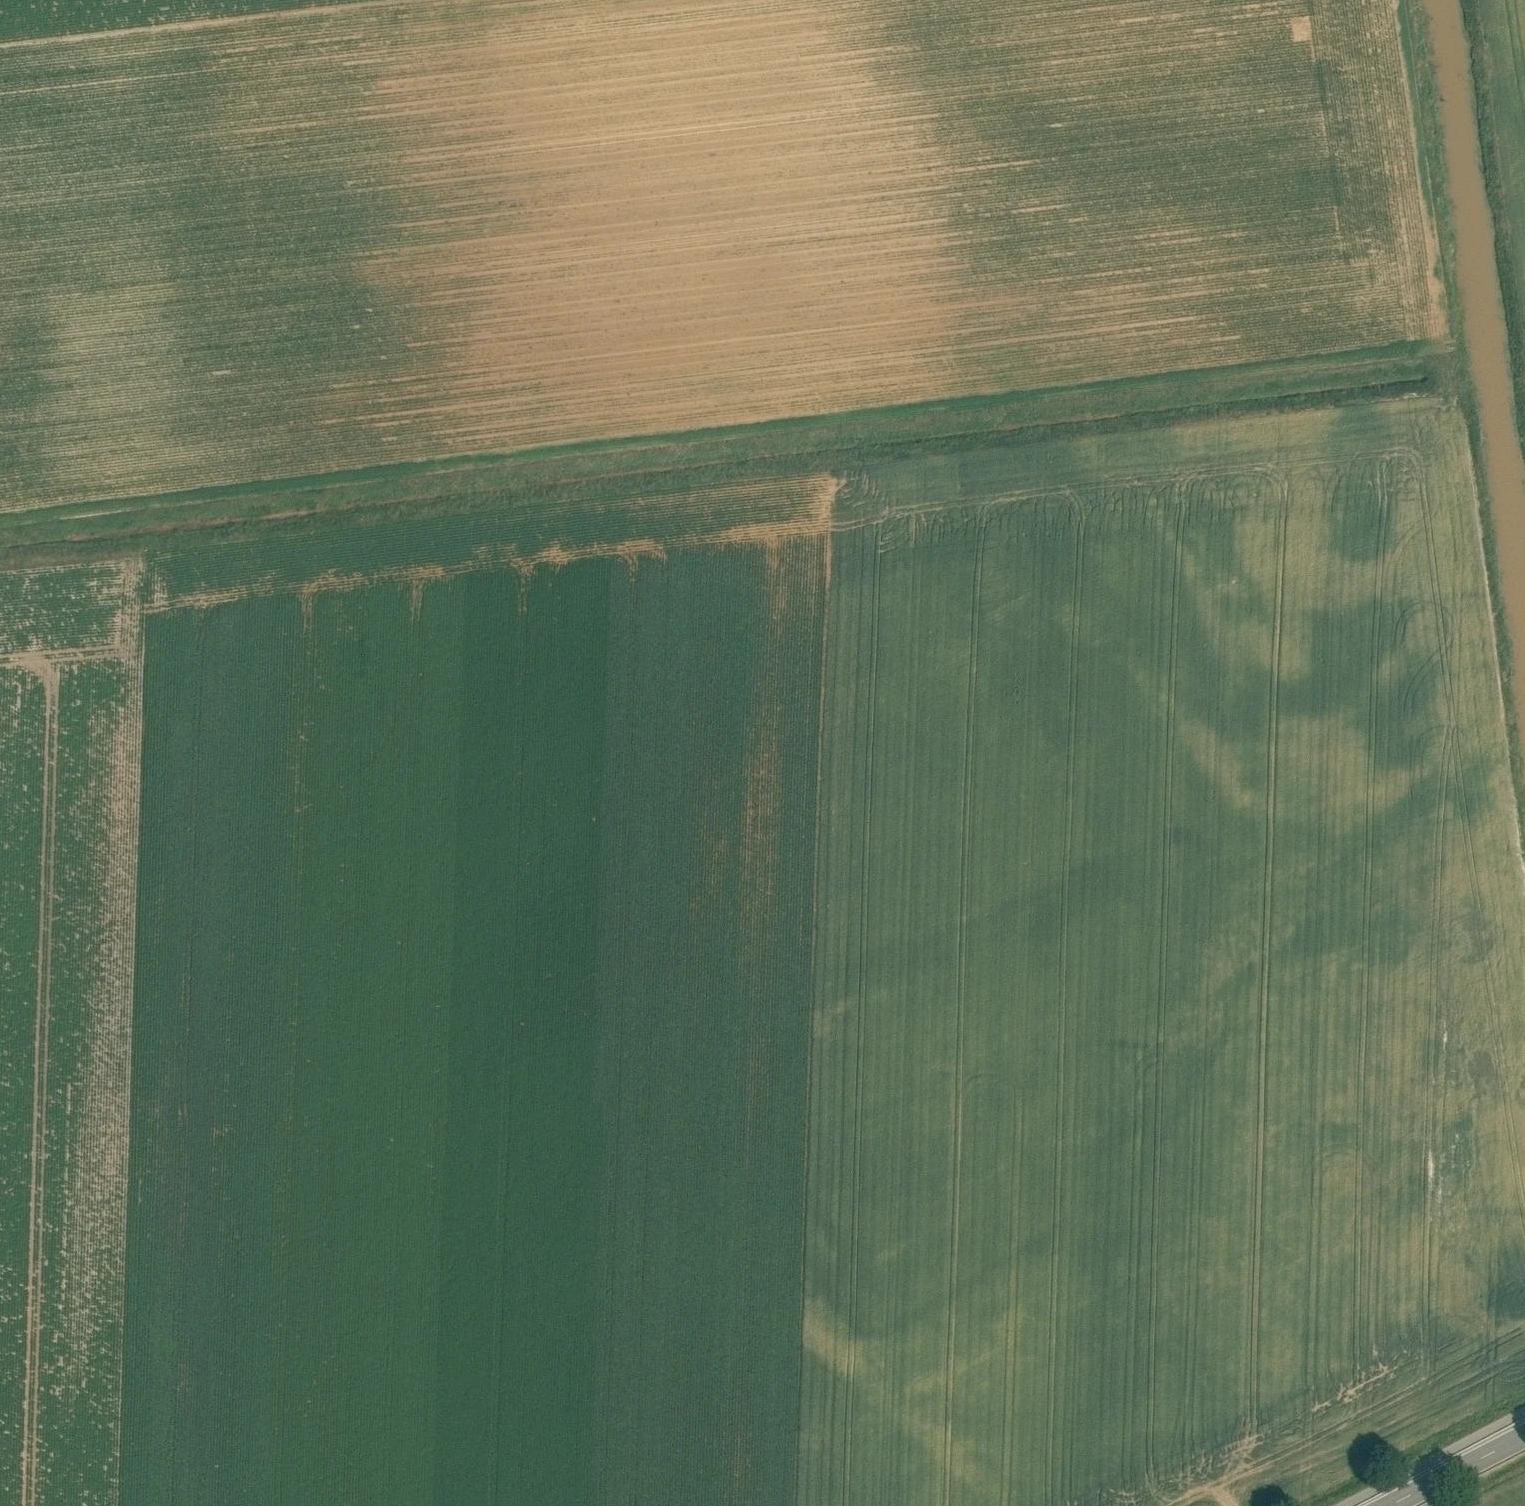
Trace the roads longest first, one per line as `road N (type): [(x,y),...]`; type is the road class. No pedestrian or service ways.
road 1 (tertiary): [(1391,1505),(1524,1437)]

